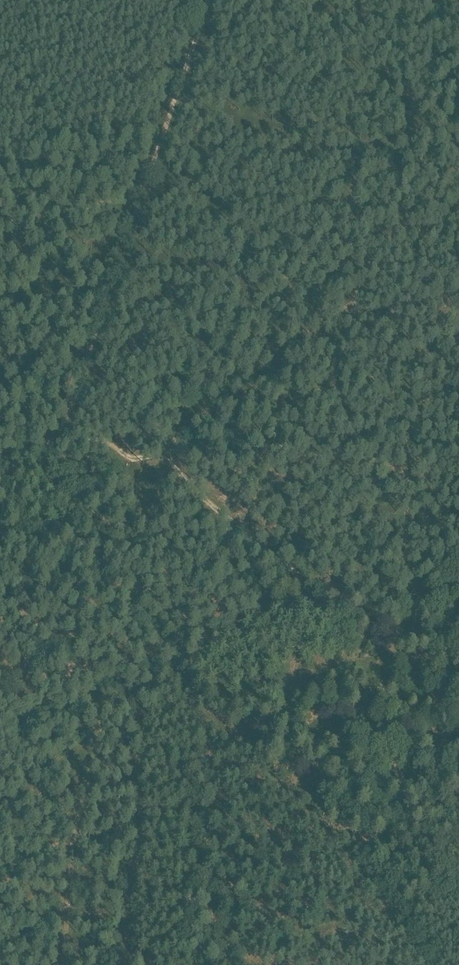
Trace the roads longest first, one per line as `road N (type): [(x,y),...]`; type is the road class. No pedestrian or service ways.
road 1 (track): [(73,964),(98,757),(131,689),(170,659),(326,591)]
road 2 (track): [(210,0),(72,442),(61,446)]
road 3 (track): [(420,652),(249,546),(154,463),(74,435)]
road 4 (track): [(148,196),(0,232)]

